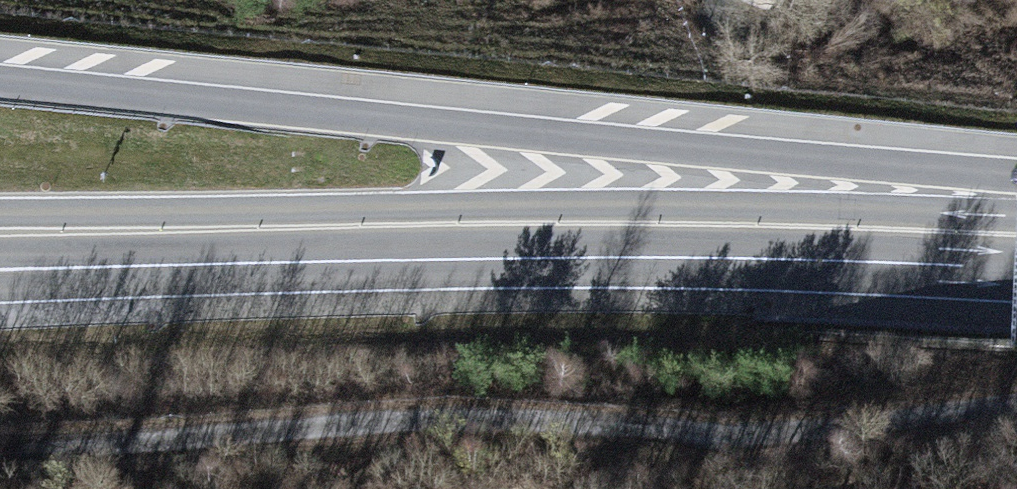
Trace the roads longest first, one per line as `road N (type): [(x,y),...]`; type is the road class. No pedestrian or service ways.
road 1 (trunk): [(1016,196),(412,117),(0,74)]
road 2 (trunk): [(1016,262),(620,205),(0,213)]
road 3 (trunk): [(0,290),(1016,271)]
road 4 (trunk): [(0,256),(1016,269)]
road 5 (track): [(419,428),(725,430),(1016,409)]
road 6 (track): [(0,456),(419,428)]

